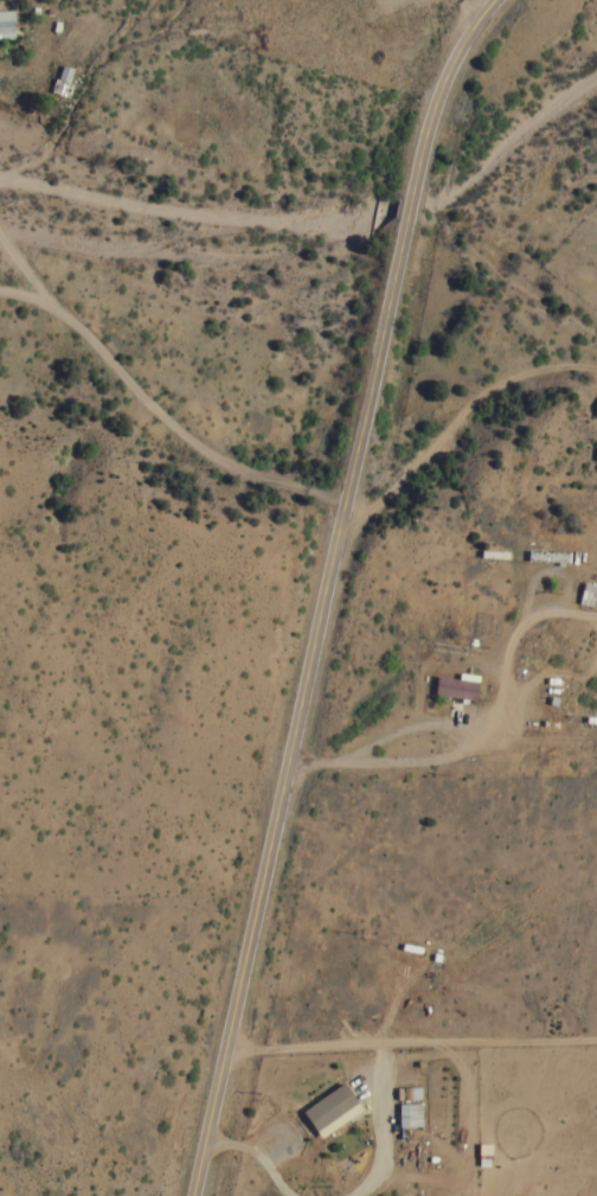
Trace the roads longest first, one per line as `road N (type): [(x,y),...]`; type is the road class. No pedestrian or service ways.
road 1 (tertiary): [(190,1195),(412,158),(455,44),(486,0)]
road 2 (residential): [(349,472),(184,333),(52,261),(0,269)]
road 3 (residential): [(285,761),(336,761),(439,724),(527,719)]

